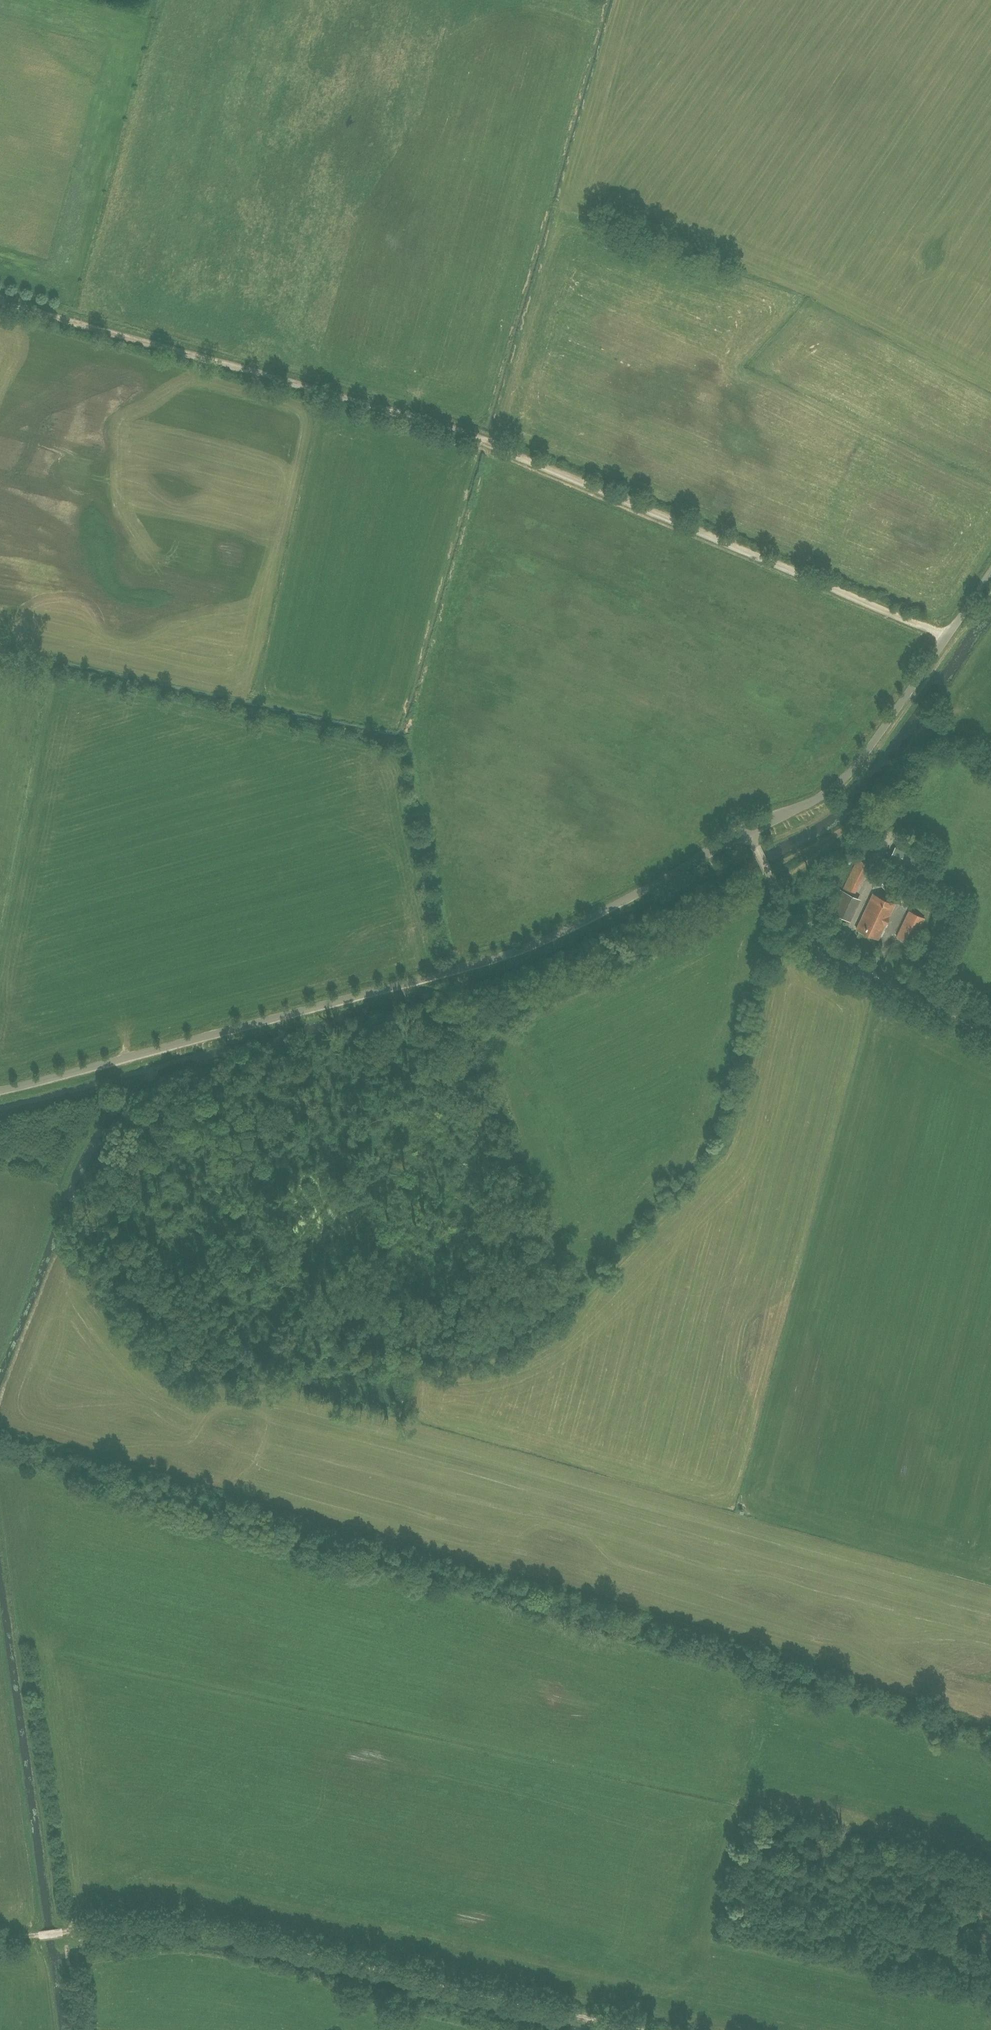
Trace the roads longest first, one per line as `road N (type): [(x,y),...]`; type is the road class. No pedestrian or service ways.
road 1 (track): [(0,304),(484,439),(947,635)]
road 2 (unclassified): [(749,829),(512,953),(0,1091)]
road 3 (track): [(648,2029),(219,1929),(164,1922),(77,1931)]
road 4 (unclassified): [(749,829),(824,795),(853,770),(990,568)]
road 5 (unclassified): [(749,829),(806,941),(990,1038)]

